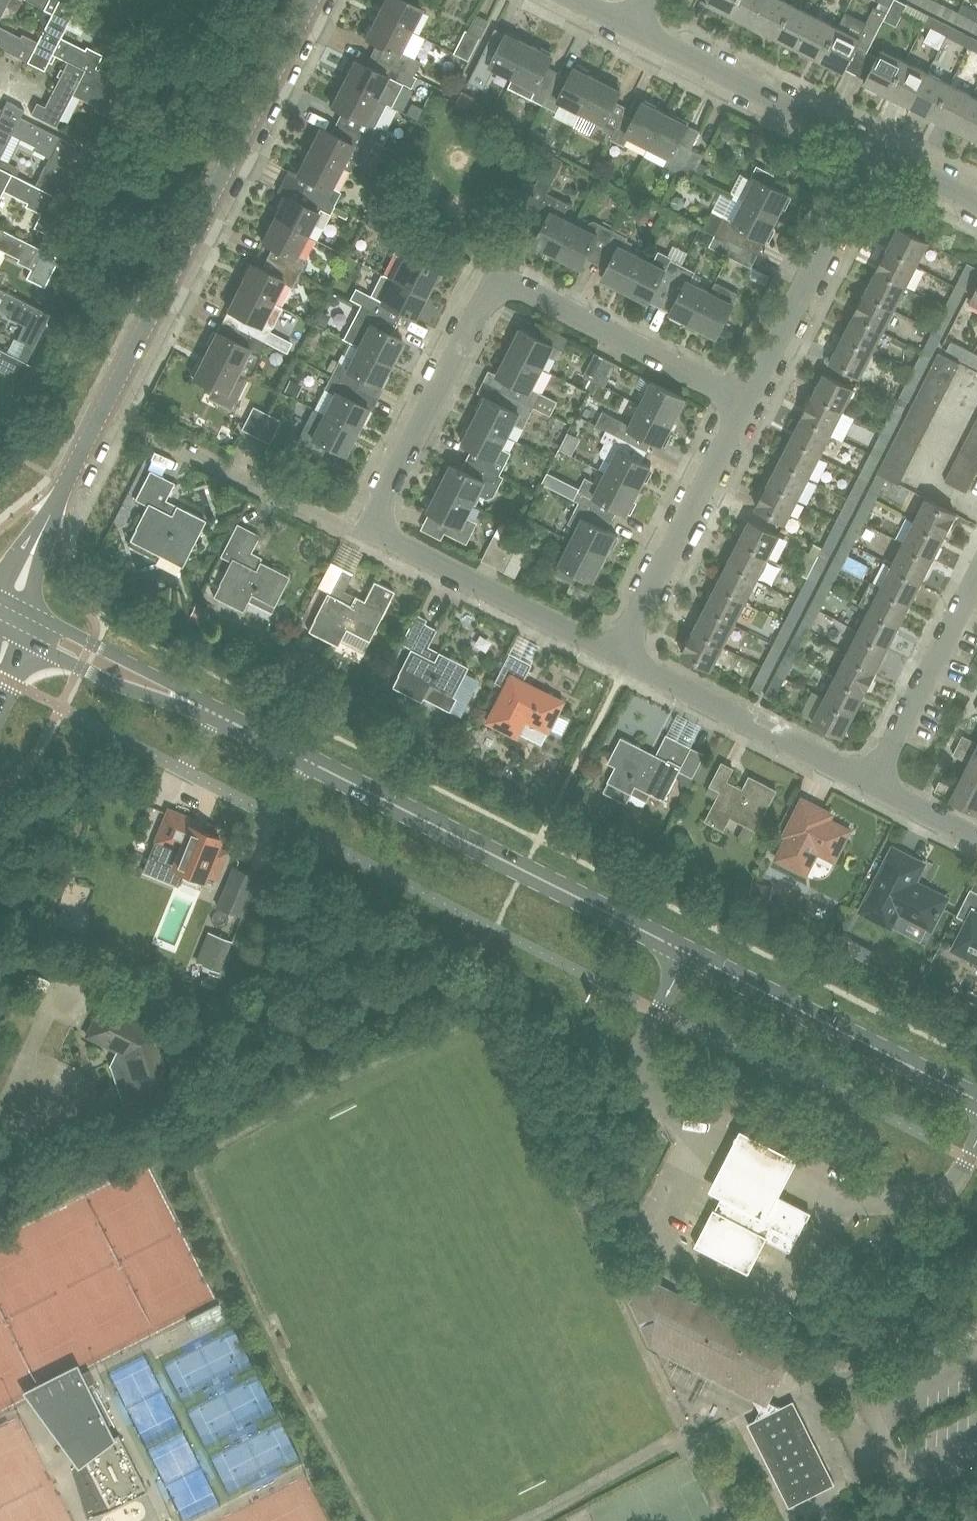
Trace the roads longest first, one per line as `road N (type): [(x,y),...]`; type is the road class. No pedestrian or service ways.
road 1 (tertiary): [(976,1097),(213,713)]
road 2 (tertiary): [(55,510),(312,0)]
road 3 (residential): [(369,529),(484,298),(499,284),(750,405)]
road 4 (residential): [(619,656),(750,405)]
road 5 (residential): [(871,783),(619,656)]
road 6 (residential): [(750,405),(874,153)]
road 7 (residential): [(619,656),(369,529)]
road 8 (residential): [(874,153),(630,28)]
road 9 (residential): [(976,573),(871,783)]
road 10 (residential): [(369,529),(339,528),(158,438)]
road 11 (tertiary): [(213,713),(28,611)]
road 12 (tertiary): [(21,637),(213,713)]

